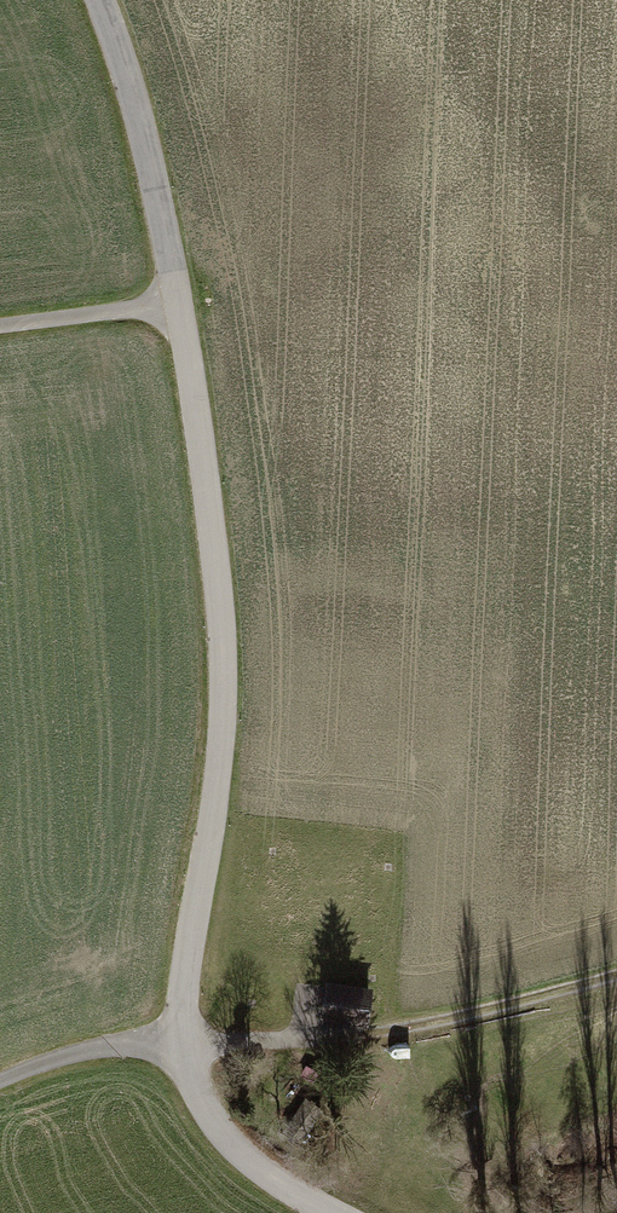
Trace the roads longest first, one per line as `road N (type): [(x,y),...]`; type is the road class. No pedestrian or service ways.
road 1 (motorway): [(391,1212),(319,1047),(161,578),(77,282),(15,0)]
road 2 (track): [(0,1077),(97,1042),(389,1032),(616,972)]
road 3 (motorway): [(0,686),(51,847),(193,1212)]
road 4 (track): [(0,324),(184,300)]

